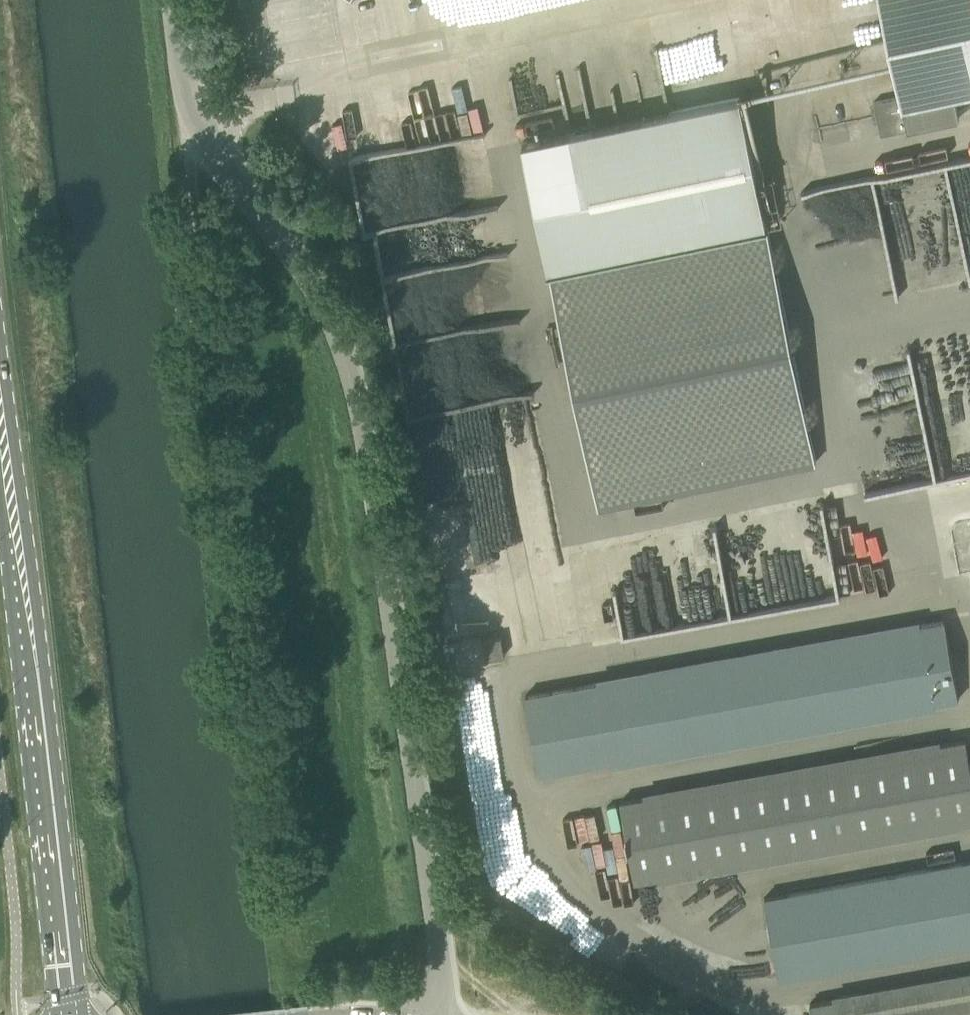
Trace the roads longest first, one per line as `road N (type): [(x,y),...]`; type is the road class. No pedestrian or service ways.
road 1 (unclassified): [(440,1014),(367,441),(328,317),(195,128),(170,0)]
road 2 (primary): [(72,1014),(0,353)]

